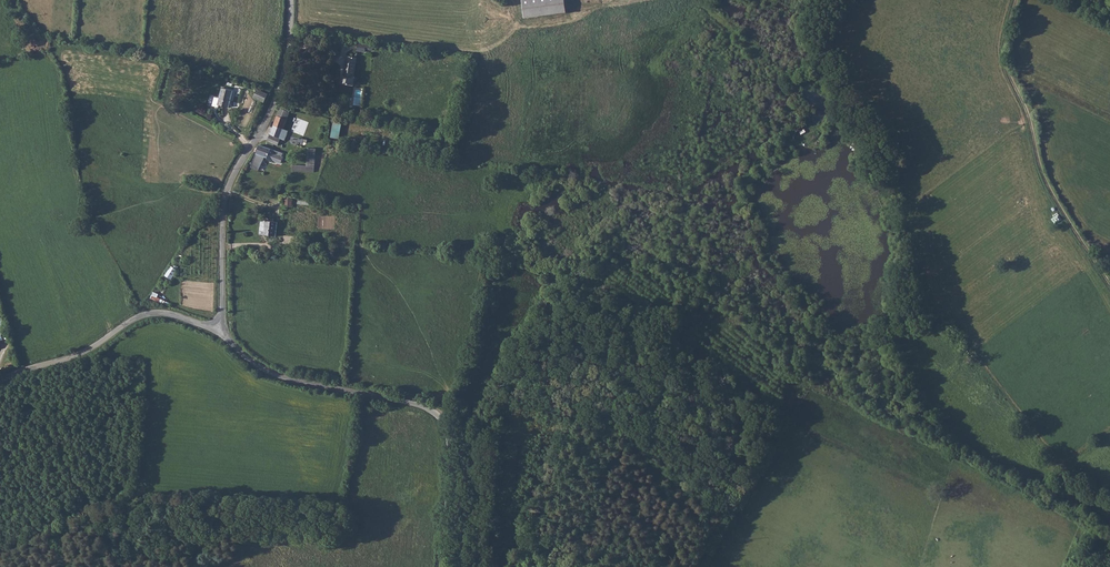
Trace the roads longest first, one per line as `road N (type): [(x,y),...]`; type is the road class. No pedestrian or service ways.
road 1 (unclassified): [(219,331),(254,363),(288,380),(394,399),(439,425),(449,448),(438,566)]
road 2 (unclassified): [(290,0),(293,35),(282,87),(228,189),(219,331)]
road 3 (track): [(1109,281),(1048,188),(1006,70),(1016,0)]
road 4 (unclassified): [(0,384),(69,359),(153,314),(219,331)]
road 5 (track): [(24,372),(40,411),(25,425),(0,491)]

